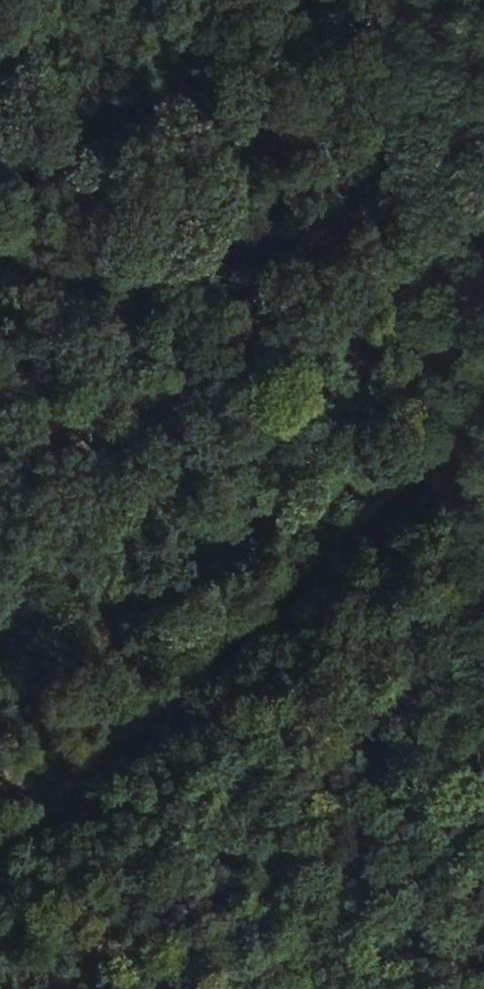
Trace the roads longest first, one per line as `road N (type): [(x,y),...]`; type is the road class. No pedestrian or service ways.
road 1 (track): [(0,844),(483,419)]

